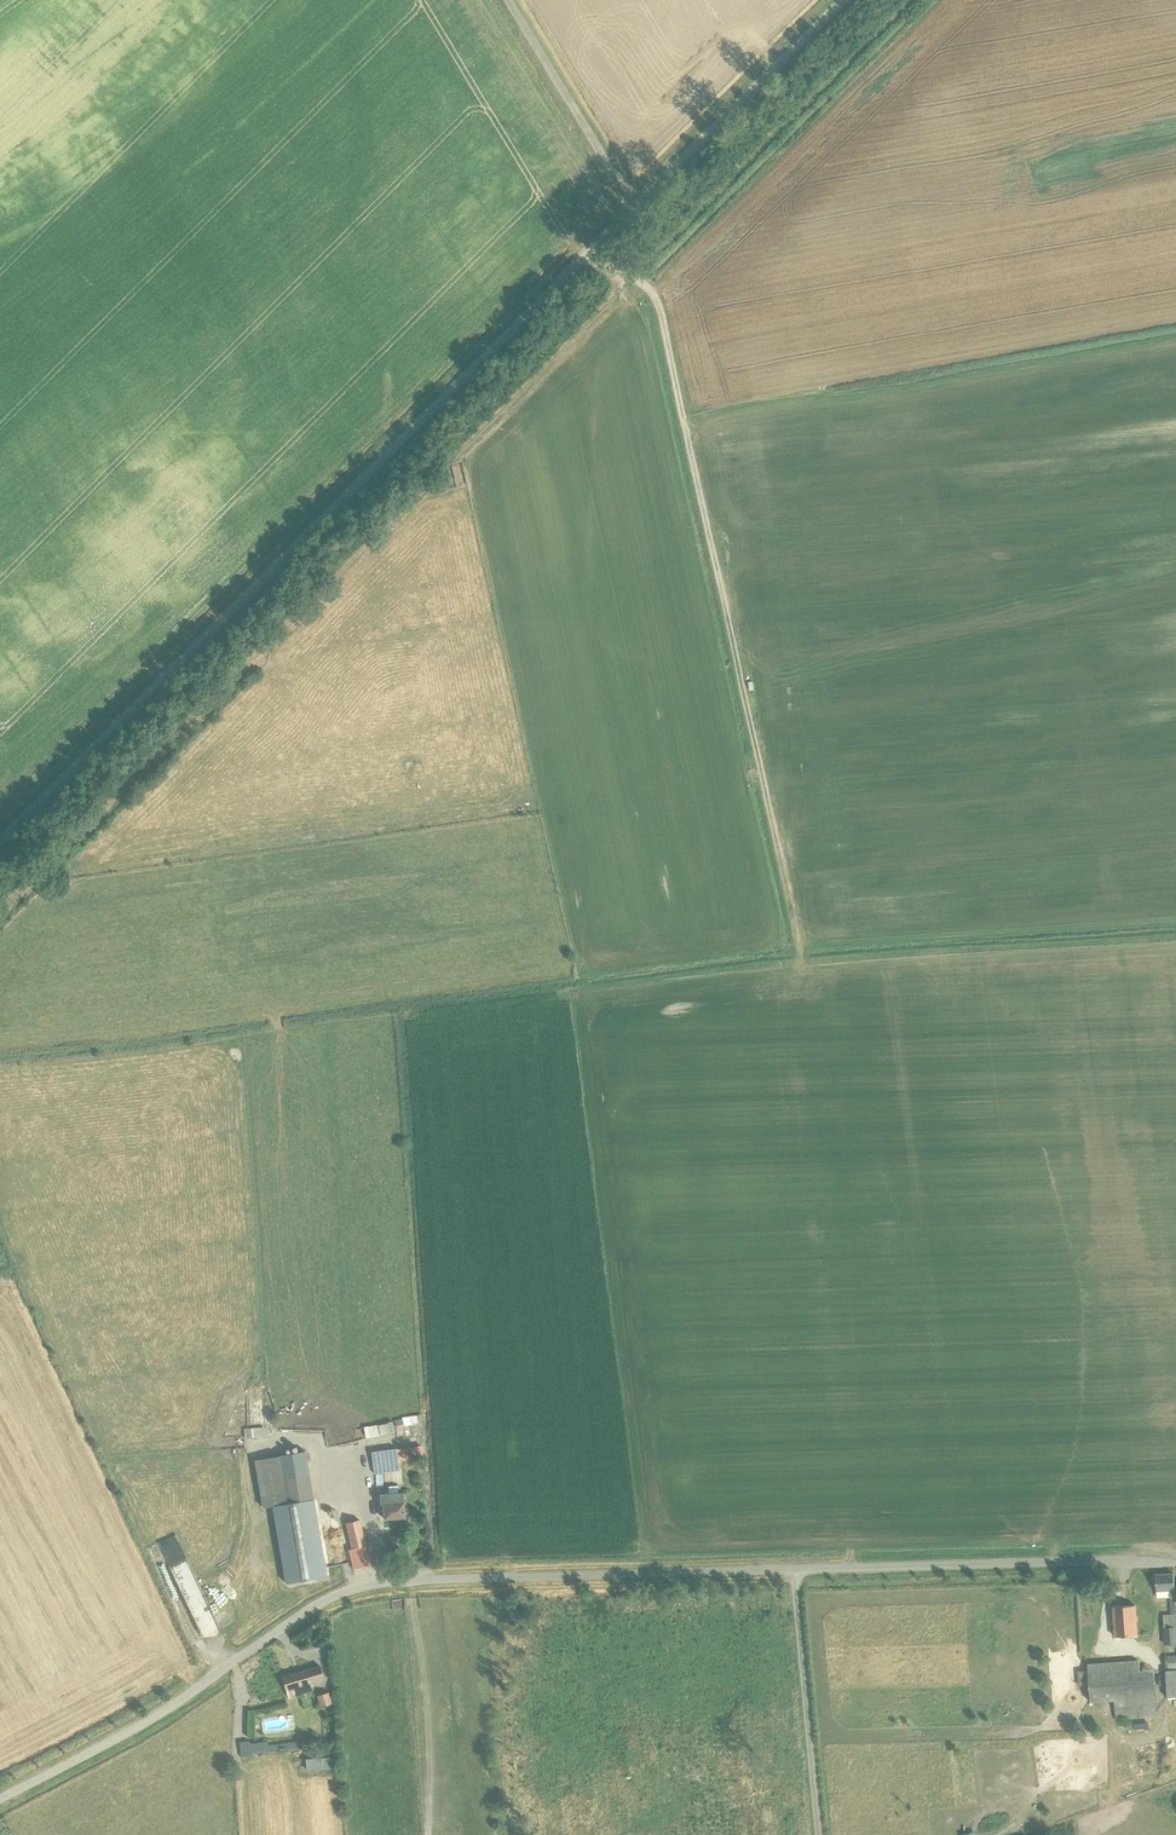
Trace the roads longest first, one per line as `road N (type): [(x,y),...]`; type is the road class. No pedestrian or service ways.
road 1 (unclassified): [(0,832),(838,0)]
road 2 (track): [(0,911),(615,303),(630,273)]
road 3 (unclassified): [(0,1799),(141,1727),(348,1593),(458,1580),(791,1571)]
road 4 (track): [(630,273),(652,290),(797,952)]
road 5 (unclassified): [(791,1571),(1175,1562)]
road 6 (unclassified): [(812,1834),(791,1571)]
road 7 (track): [(632,203),(508,0)]

